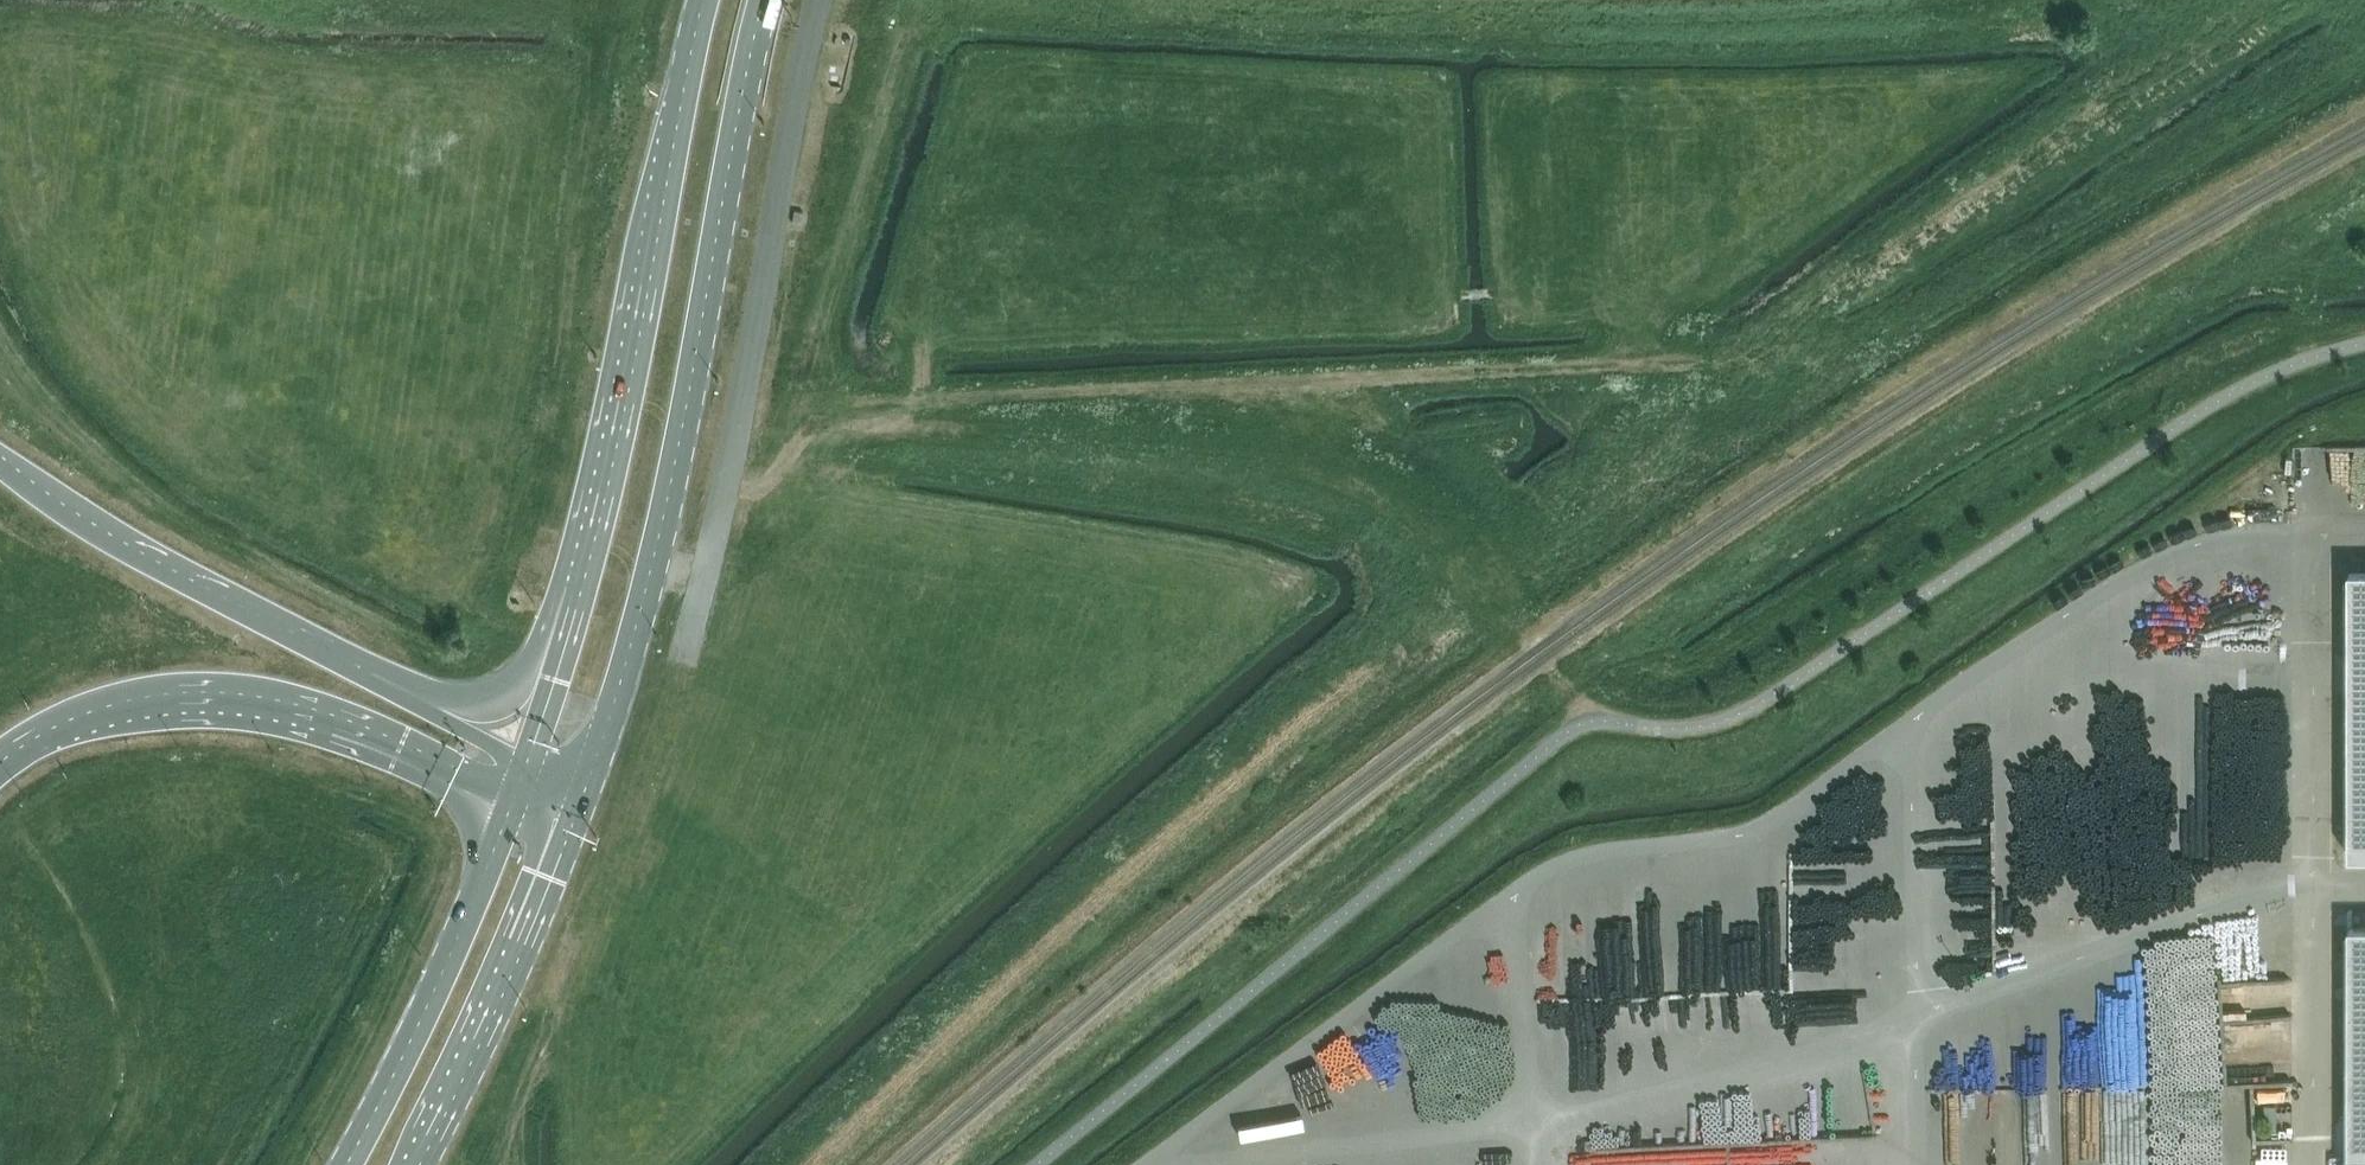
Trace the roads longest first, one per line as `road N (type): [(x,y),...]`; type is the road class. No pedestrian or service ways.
road 1 (primary): [(579,805),(657,541),(762,0)]
road 2 (primary): [(702,0),(639,343),(578,602)]
road 3 (trunk): [(0,763),(44,732),(89,716),(177,703),(251,705),(319,719),(514,801)]
road 4 (trunk): [(514,801),(347,1164)]
road 5 (trunk): [(420,1164),(507,989),(579,805)]
road 6 (trunk): [(313,652),(129,556),(0,467)]
road 7 (trunk): [(578,602),(521,683),(491,703),(464,704),(378,666),(313,652)]
road 8 (trunk): [(528,764),(313,652)]
road 9 (primary): [(578,602),(528,764)]

